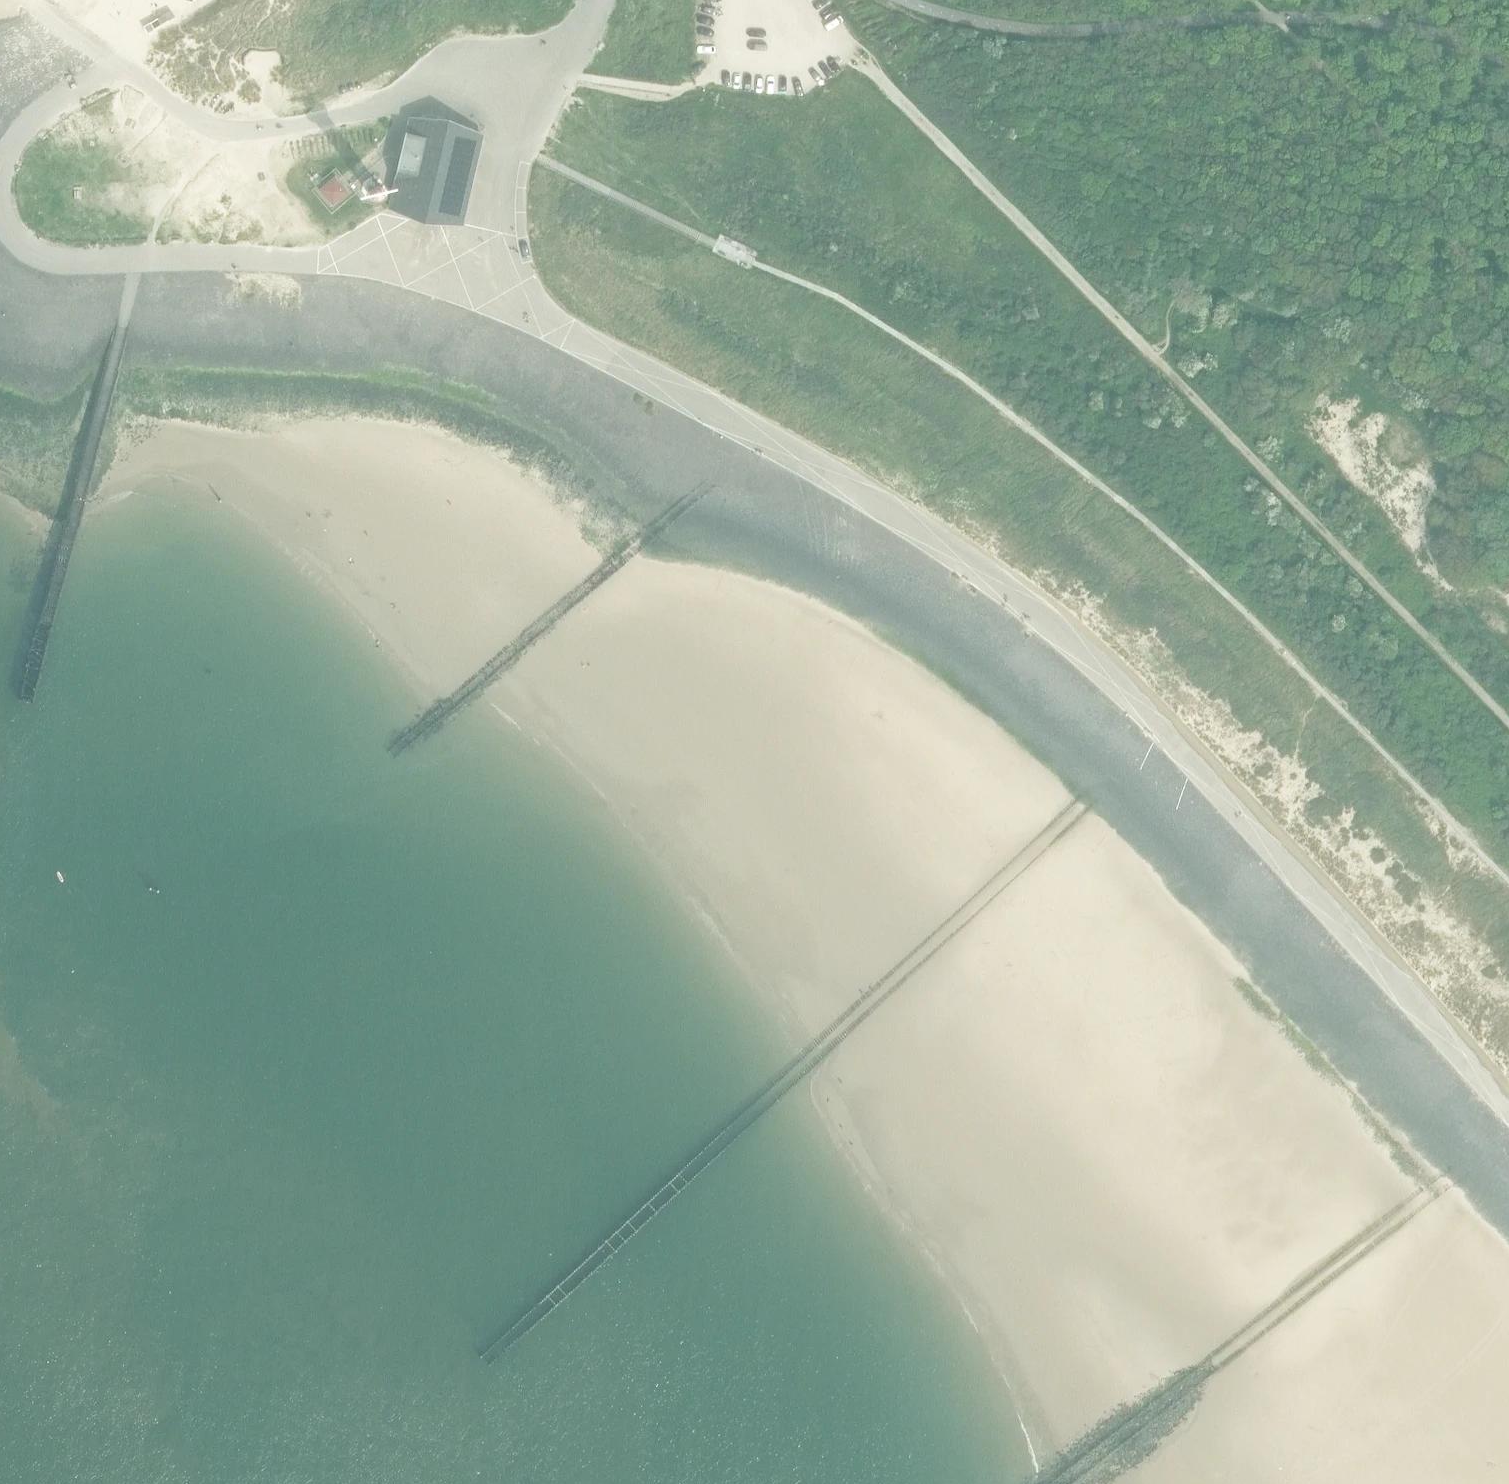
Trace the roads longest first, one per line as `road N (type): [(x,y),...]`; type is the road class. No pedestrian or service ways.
road 1 (unclassified): [(491,217),(513,280),(562,329),(789,449),(1010,590),(1144,715),(1508,1116)]
road 2 (unclassified): [(0,203),(11,237),(29,254),(136,265),(397,268),(458,260),(491,217)]
road 3 (unclassified): [(555,72),(479,71),(398,105),(235,133),(211,131),(112,68)]
road 4 (unclassified): [(491,217),(517,121),(555,72)]
road 5 (unclassified): [(112,68),(25,127),(0,176)]

